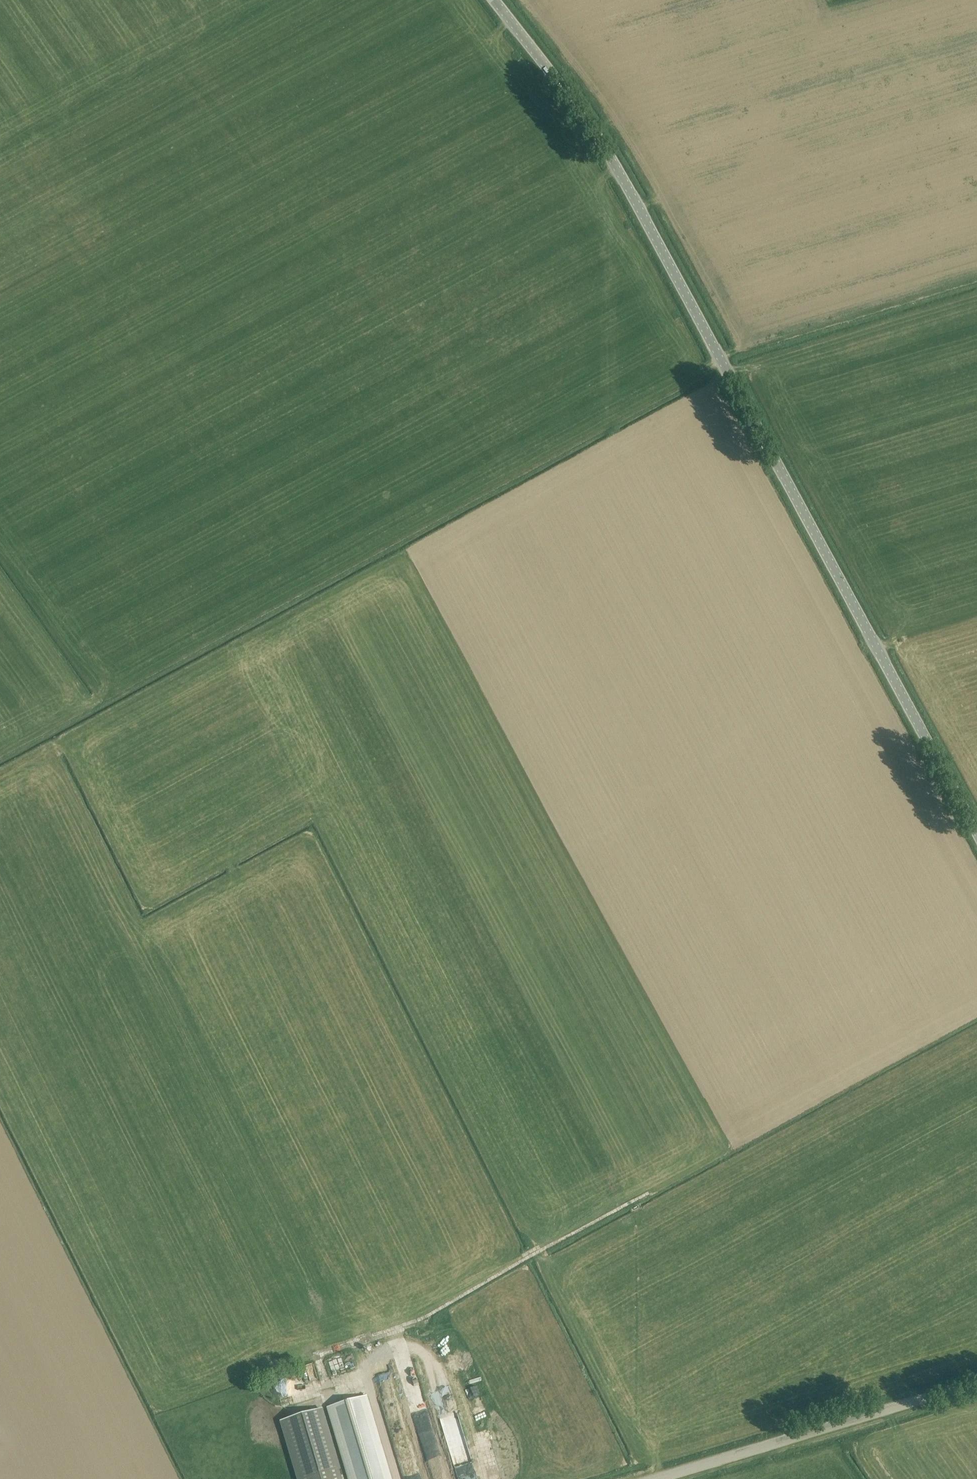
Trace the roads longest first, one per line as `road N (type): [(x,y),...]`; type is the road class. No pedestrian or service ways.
road 1 (tertiary): [(976,832),(645,219),(583,118),(495,0)]
road 2 (unclassified): [(663,1478),(976,1385)]

